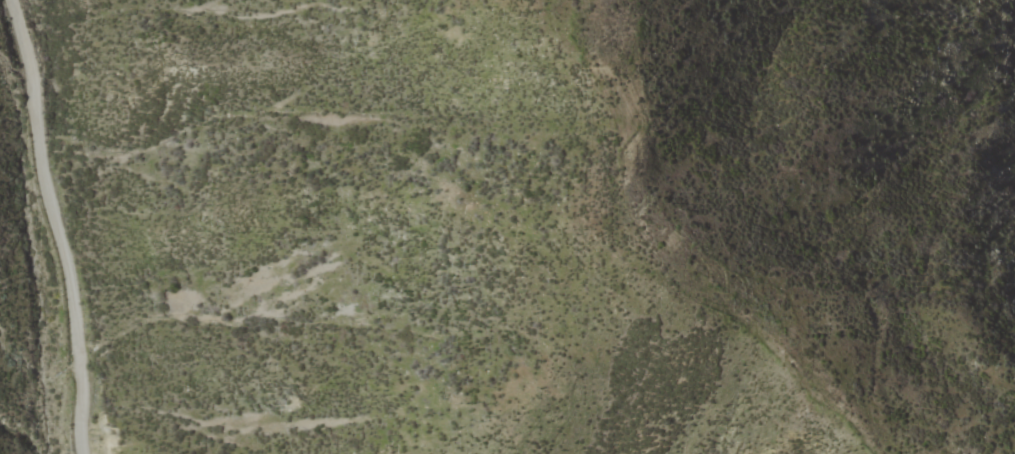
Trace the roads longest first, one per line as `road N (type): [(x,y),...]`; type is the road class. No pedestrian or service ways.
road 1 (track): [(8,0),(77,319),(80,453)]

